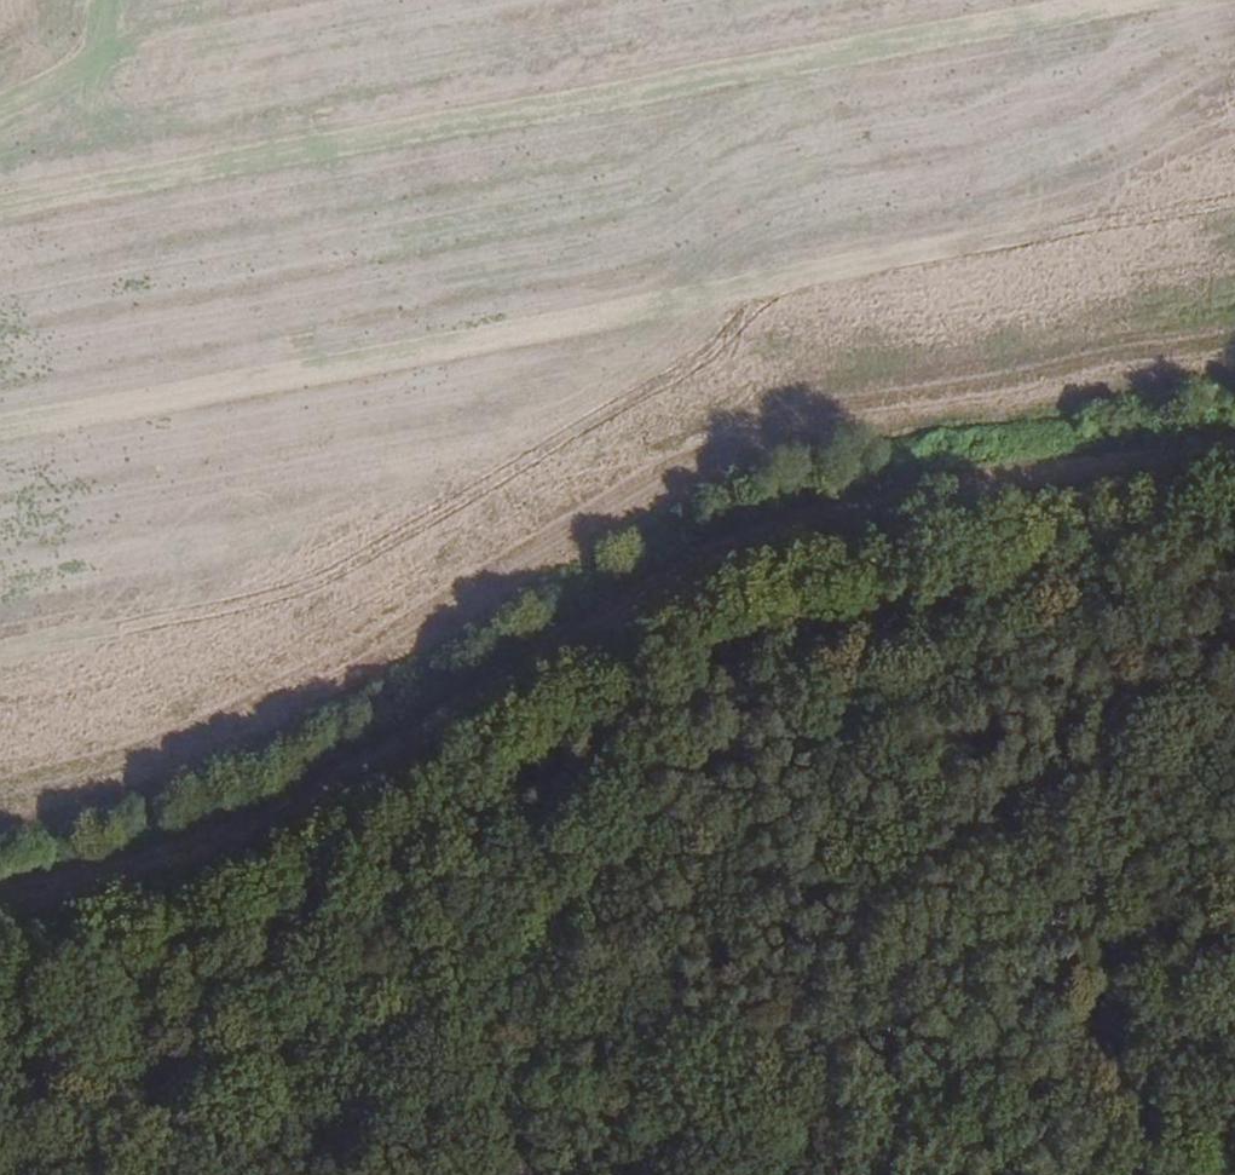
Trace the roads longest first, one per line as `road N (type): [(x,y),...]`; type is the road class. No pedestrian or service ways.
road 1 (track): [(0,899),(230,833),(581,618),(896,494),(1234,440)]
road 2 (track): [(0,1028),(89,993),(928,1163),(1014,1107),(1234,1151)]

